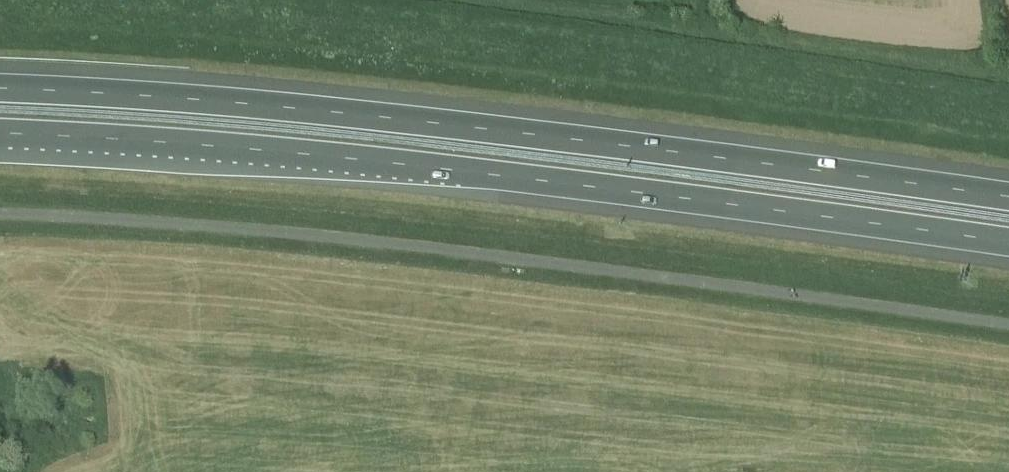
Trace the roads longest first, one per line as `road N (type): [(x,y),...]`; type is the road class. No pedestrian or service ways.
road 1 (unclassified): [(1008,323),(302,231),(0,214)]
road 2 (motorway): [(1008,197),(426,122),(0,89)]
road 3 (motorway): [(0,133),(496,174),(1008,241)]

